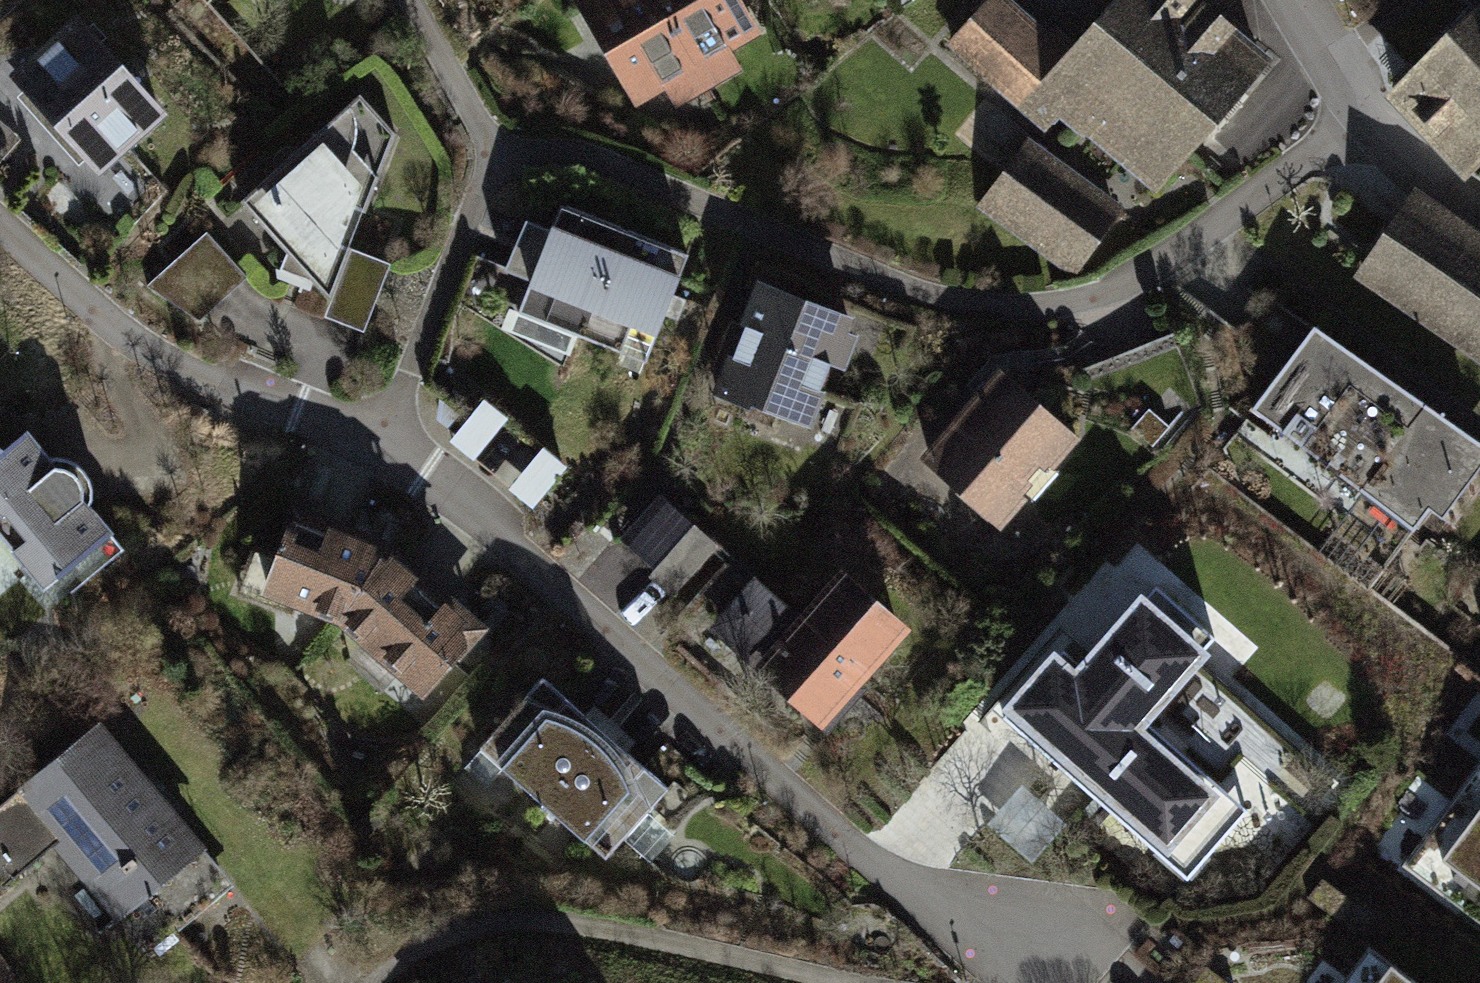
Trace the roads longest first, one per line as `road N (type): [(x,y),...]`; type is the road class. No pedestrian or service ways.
road 1 (residential): [(0,227),(112,325),(187,368),(386,446),(452,490),(858,855),(1054,964)]
road 2 (residential): [(1289,0),(1328,67),(1479,226)]
road 3 (residential): [(405,0),(497,156)]

